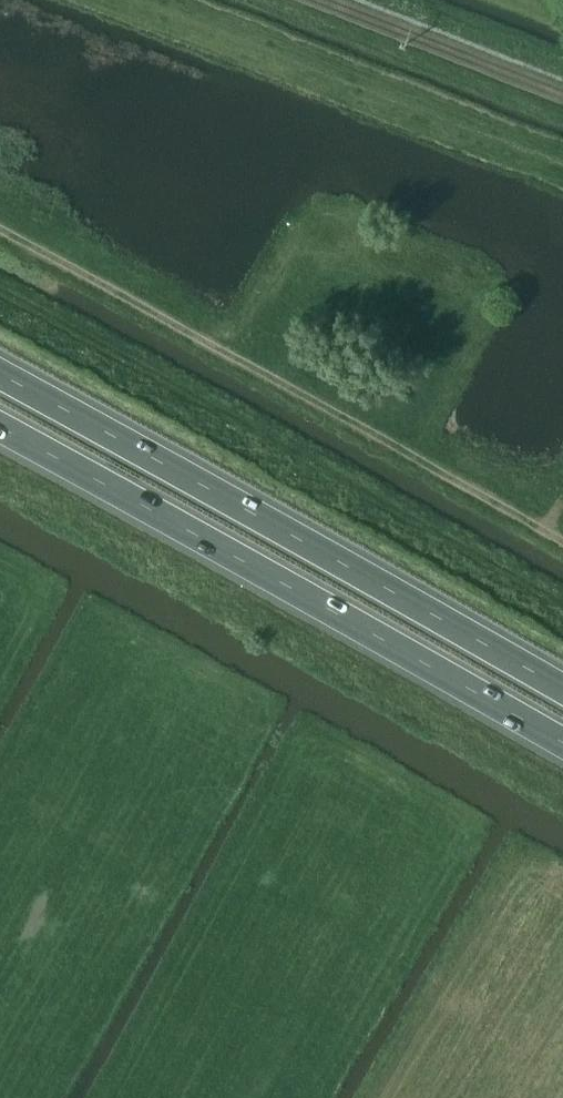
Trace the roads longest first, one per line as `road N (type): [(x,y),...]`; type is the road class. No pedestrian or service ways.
road 1 (track): [(0,235),(139,307),(562,553)]
road 2 (trunk): [(562,690),(0,375)]
road 3 (trunk): [(0,429),(562,743)]

